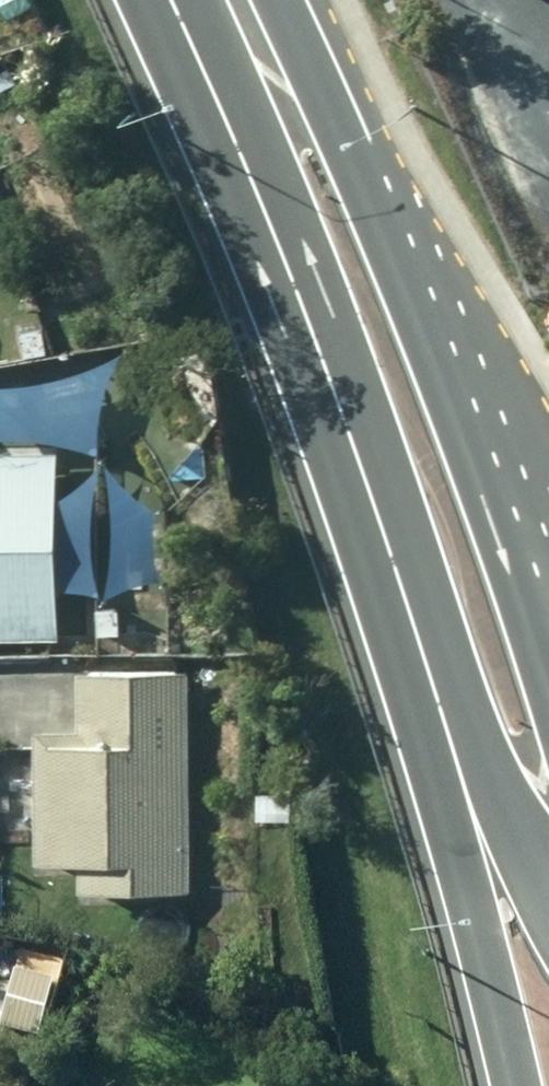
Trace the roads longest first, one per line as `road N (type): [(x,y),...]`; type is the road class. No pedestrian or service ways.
road 1 (primary): [(375,584),(304,326),(172,0)]
road 2 (primary): [(279,0),(406,274),(491,487)]
road 3 (primary): [(513,1085),(375,584)]
road 4 (primary): [(548,918),(505,852),(375,584)]
road 5 (primary): [(491,487),(548,693)]

